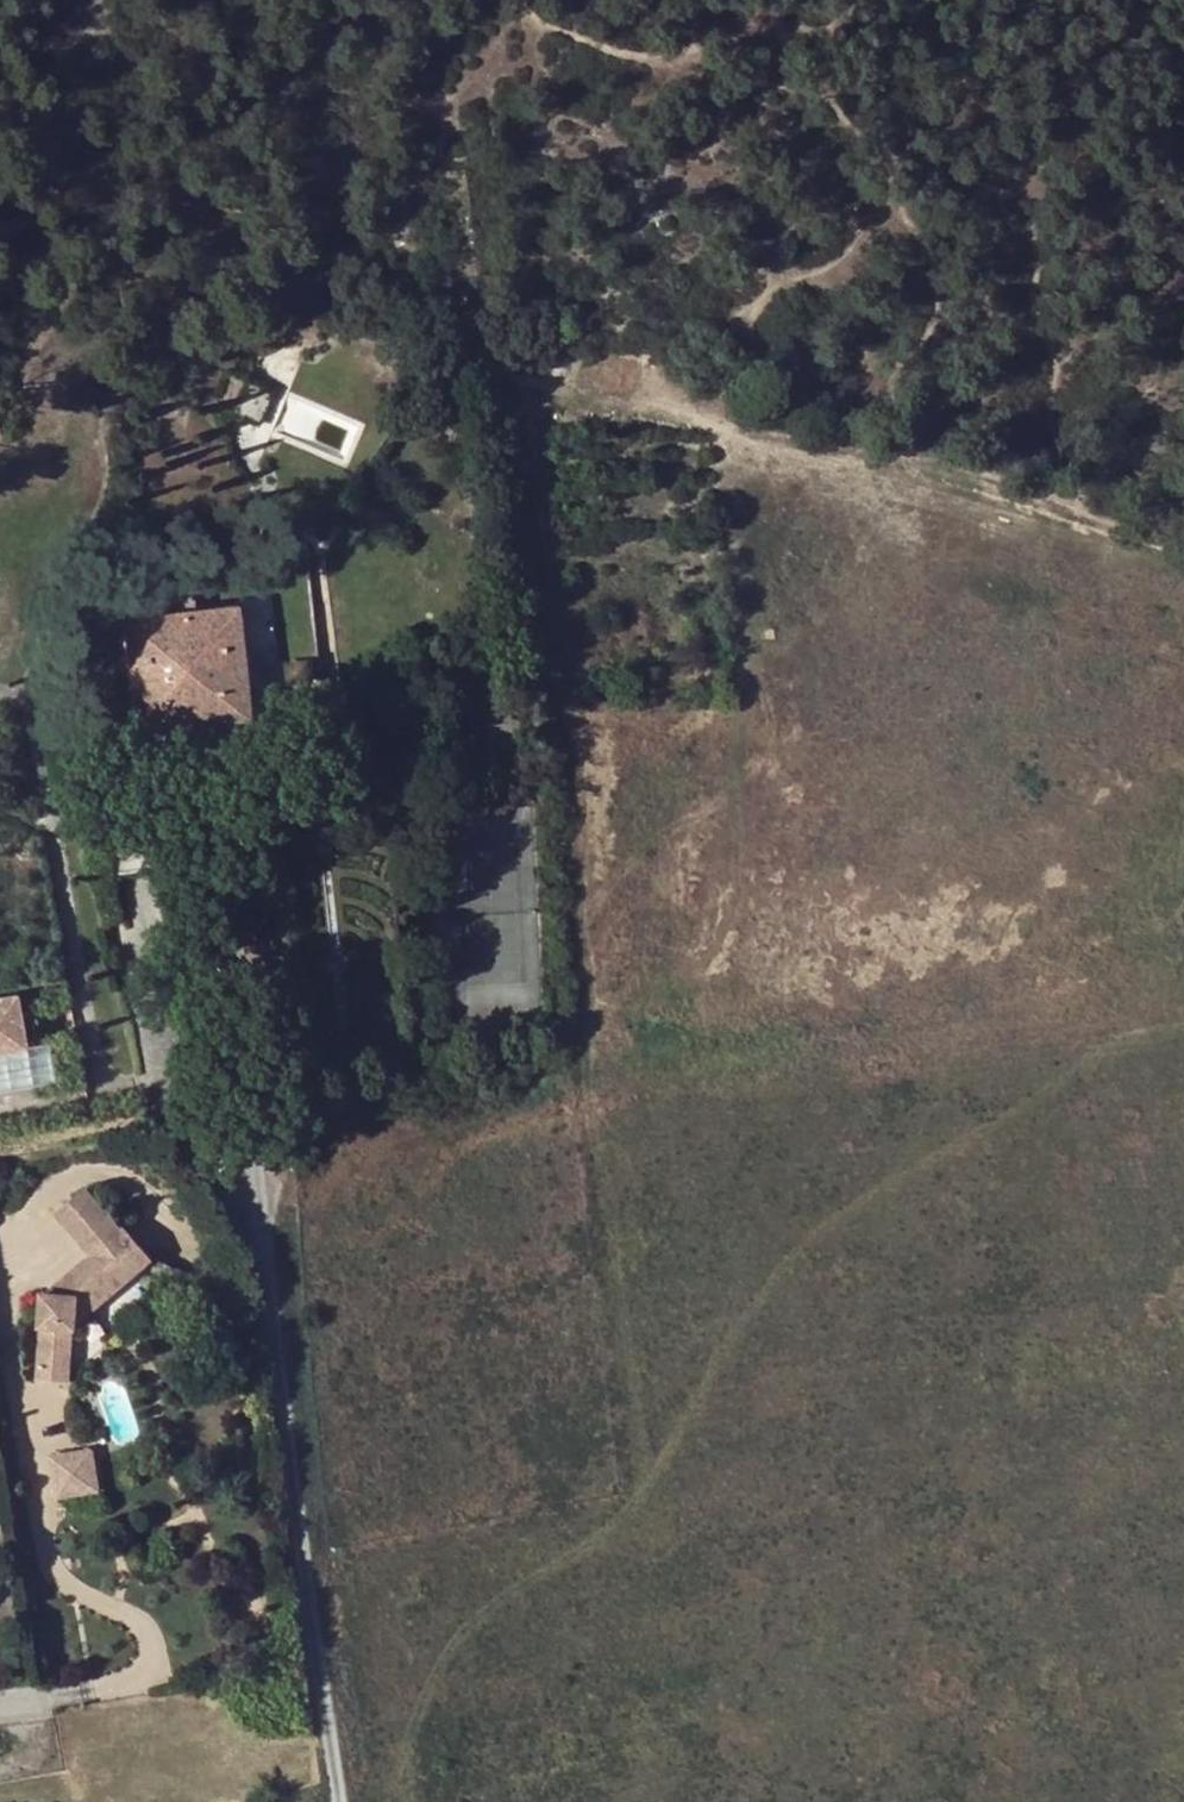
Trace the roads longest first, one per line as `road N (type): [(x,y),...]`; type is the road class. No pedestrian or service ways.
road 1 (track): [(854,0),(849,12),(705,44),(625,49),(529,19),(507,0)]

